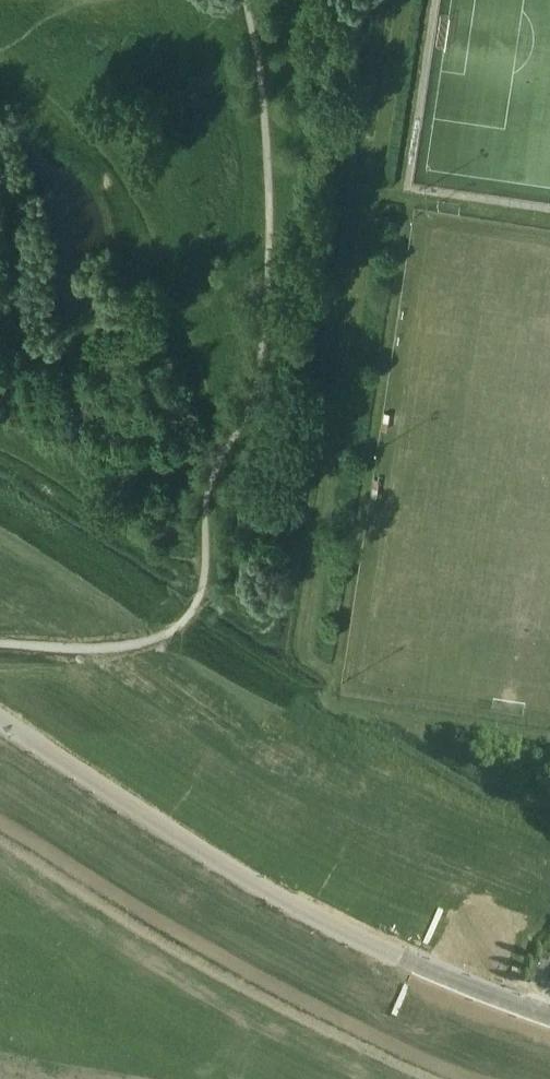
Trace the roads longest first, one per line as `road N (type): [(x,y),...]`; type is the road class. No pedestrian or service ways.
road 1 (unclassified): [(549,1012),(393,924),(0,676)]

